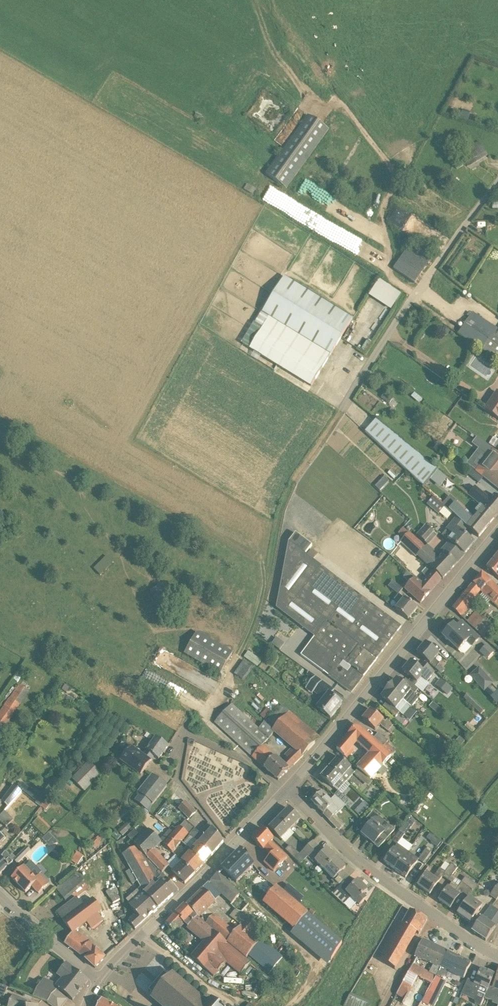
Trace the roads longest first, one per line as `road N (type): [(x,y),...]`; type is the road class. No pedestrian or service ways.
road 1 (residential): [(270,564),(294,479),(497,172)]
road 2 (tertiary): [(282,786),(497,535)]
road 3 (tertiary): [(97,980),(282,786)]
road 4 (residential): [(435,915),(354,859),(282,786)]
road 5 (residential): [(97,980),(0,895)]

